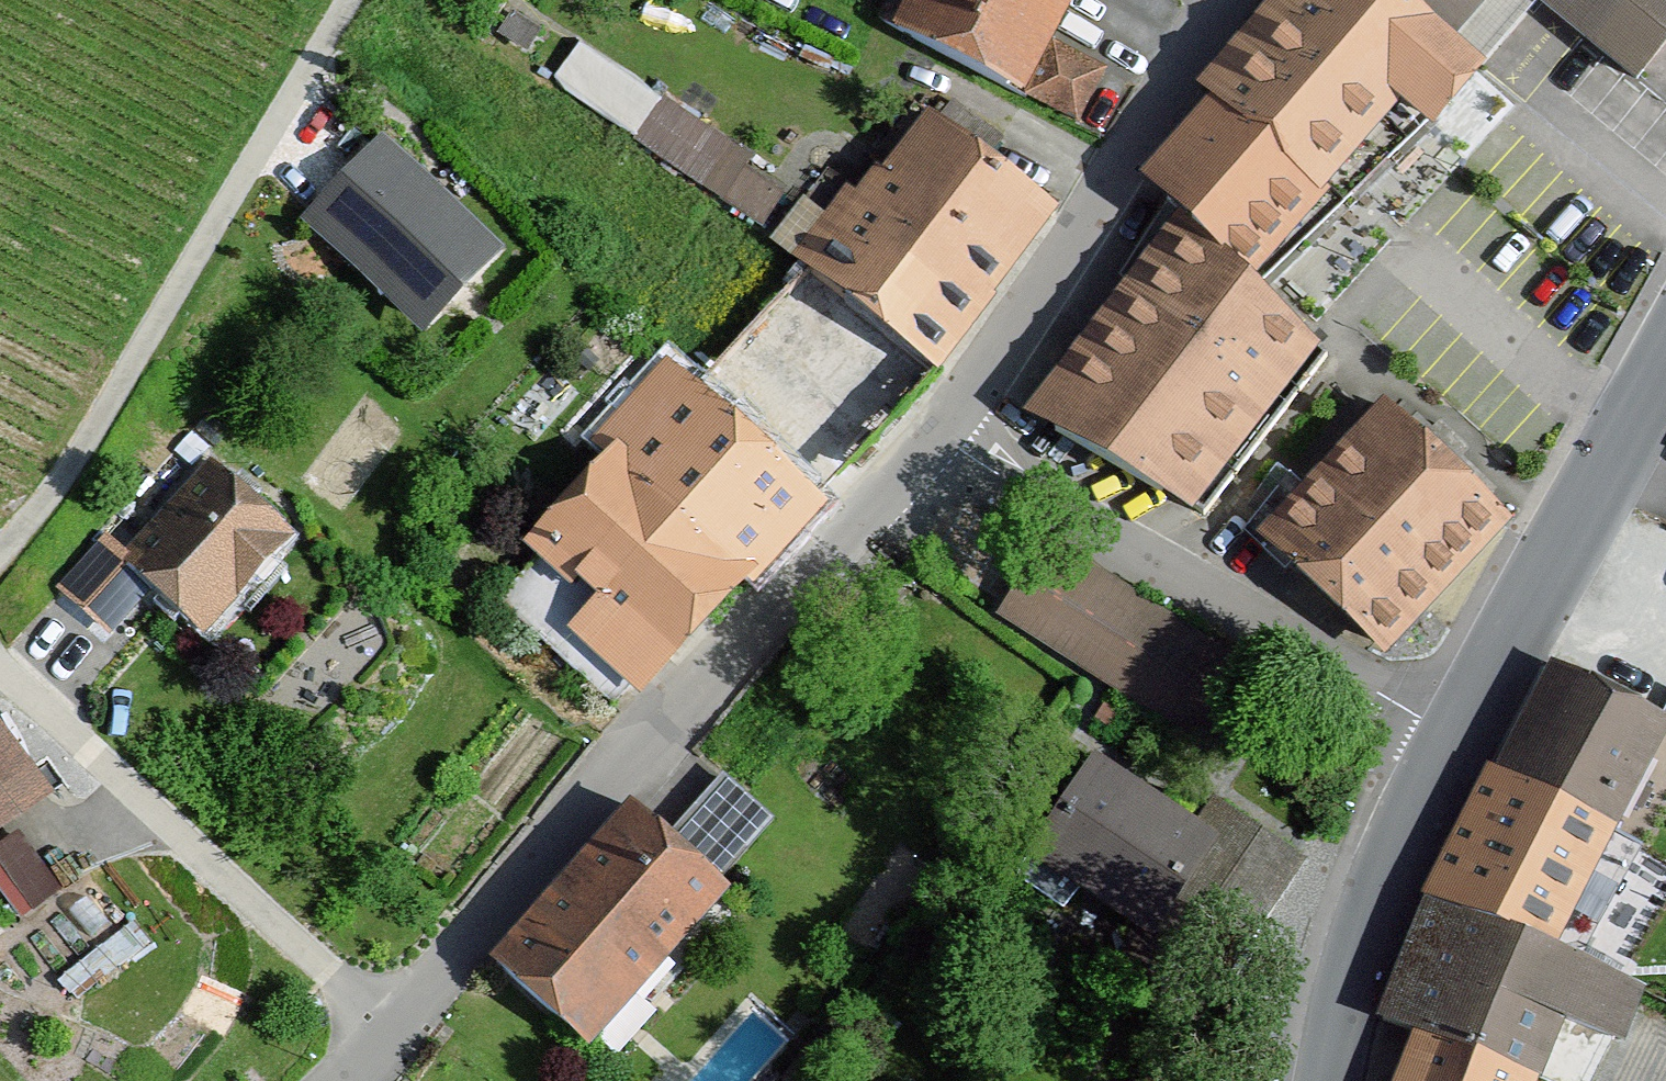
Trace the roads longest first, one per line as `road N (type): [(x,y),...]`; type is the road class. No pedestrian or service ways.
road 1 (residential): [(381,1040),(534,911),(939,435)]
road 2 (track): [(0,543),(176,300),(352,0)]
road 3 (residential): [(1453,738),(939,435)]
road 4 (residential): [(939,435),(1226,0)]
road 5 (residential): [(0,688),(381,1040)]
road 6 (tertiary): [(1453,738),(1665,365)]
road 7 (tertiary): [(1333,1080),(1377,902),(1453,738)]

